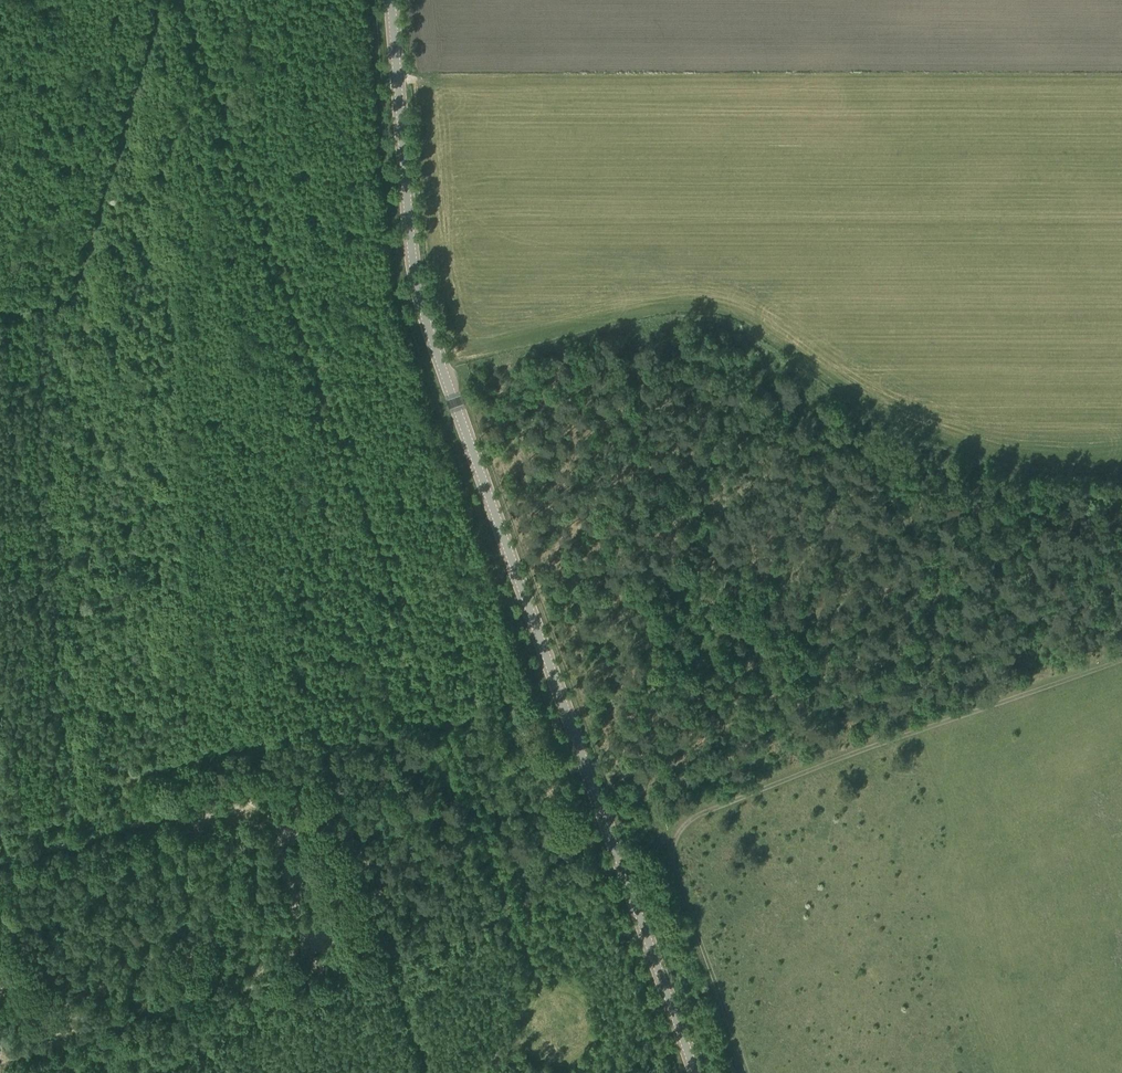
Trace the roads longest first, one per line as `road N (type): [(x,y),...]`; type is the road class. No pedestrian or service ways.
road 1 (secondary): [(695,1072),(422,307),(391,0)]
road 2 (track): [(748,1072),(676,882),(670,849),(679,823),(1121,658)]

